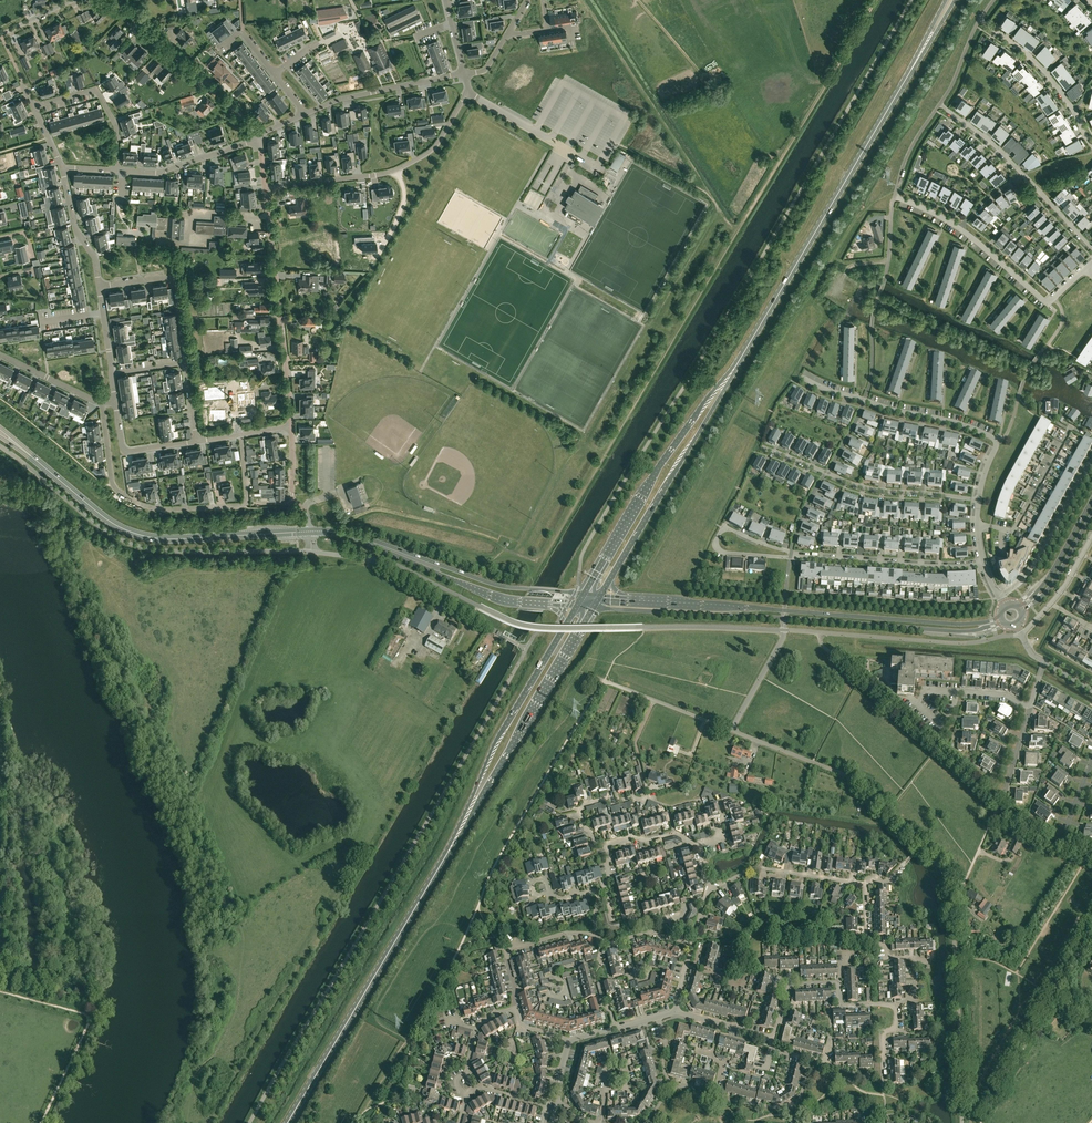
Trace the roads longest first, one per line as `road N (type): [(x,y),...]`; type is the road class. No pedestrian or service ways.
road 1 (residential): [(962,1122),(947,878),(857,781),(731,730)]
road 2 (primary): [(912,70),(750,343)]
road 3 (primary): [(444,861),(287,1122)]
road 4 (primary): [(750,343),(674,447),(585,593)]
road 5 (primary): [(444,861),(594,608)]
road 6 (residential): [(101,403),(113,484),(146,506),(245,504),(242,434)]
road 7 (tertiary): [(44,466),(108,520),(147,537),(310,531)]
road 8 (primary): [(612,578),(750,343)]
road 9 (primary): [(566,626),(497,740),(444,861)]
road 10 (tertiary): [(585,593),(495,585),(330,531)]
road 11 (residential): [(468,92),(434,147),(397,169),(265,188)]
road 12 (tertiary): [(330,531),(497,598),(548,603)]
road 13 (track): [(981,1122),(1091,930)]
road 14 (tertiary): [(784,618),(961,631),(1003,622)]
road 15 (tertiary): [(1001,617),(957,624),(785,610)]
road 16 (residential): [(507,638),(378,562),(312,552)]
road 17 (residential): [(292,427),(269,213)]
road 18 (residential): [(259,135),(120,0)]
road 19 (residential): [(791,558),(984,564)]
road 20 (tertiary): [(594,608),(784,618)]
road 21 (residential): [(792,552),(731,529),(716,540),(723,552),(791,558)]
road 22 (residential): [(1084,268),(1047,303),(960,229)]
road 23 (residential): [(1091,461),(1033,567),(1000,596)]
road 24 (residential): [(464,72),(305,114)]
road 25 (residential): [(708,891),(755,868),(864,884)]
road 26 (residential): [(977,527),(1014,531),(1072,425)]
road 27 (residential): [(185,363),(174,281),(100,287)]
road 28 (residential): [(978,499),(867,488),(826,473)]
road 29 (residential): [(960,229),(894,197),(886,276)]
road 30 (tertiary): [(785,610),(633,598)]
road 31 (residential): [(33,106),(96,90),(117,126),(117,171)]
road 32 (residential): [(259,135),(159,173),(122,172)]
road 33 (residential): [(997,442),(864,400)]
road 34 (residential): [(604,680),(731,730)]
road 35 (tertiary): [(1091,499),(1044,583),(1019,607)]
road 36 (residential): [(1073,110),(1044,71),(980,20)]
road 37 (residential): [(731,730),(781,642),(784,618)]
road 38 (residential): [(115,400),(125,451),(197,441)]
road 39 (residential): [(61,169),(100,287)]
road 40 (tertiary): [(1022,612),(1051,585),(1091,514)]
road 41 (residential): [(608,847),(585,829),(585,804),(648,795)]

